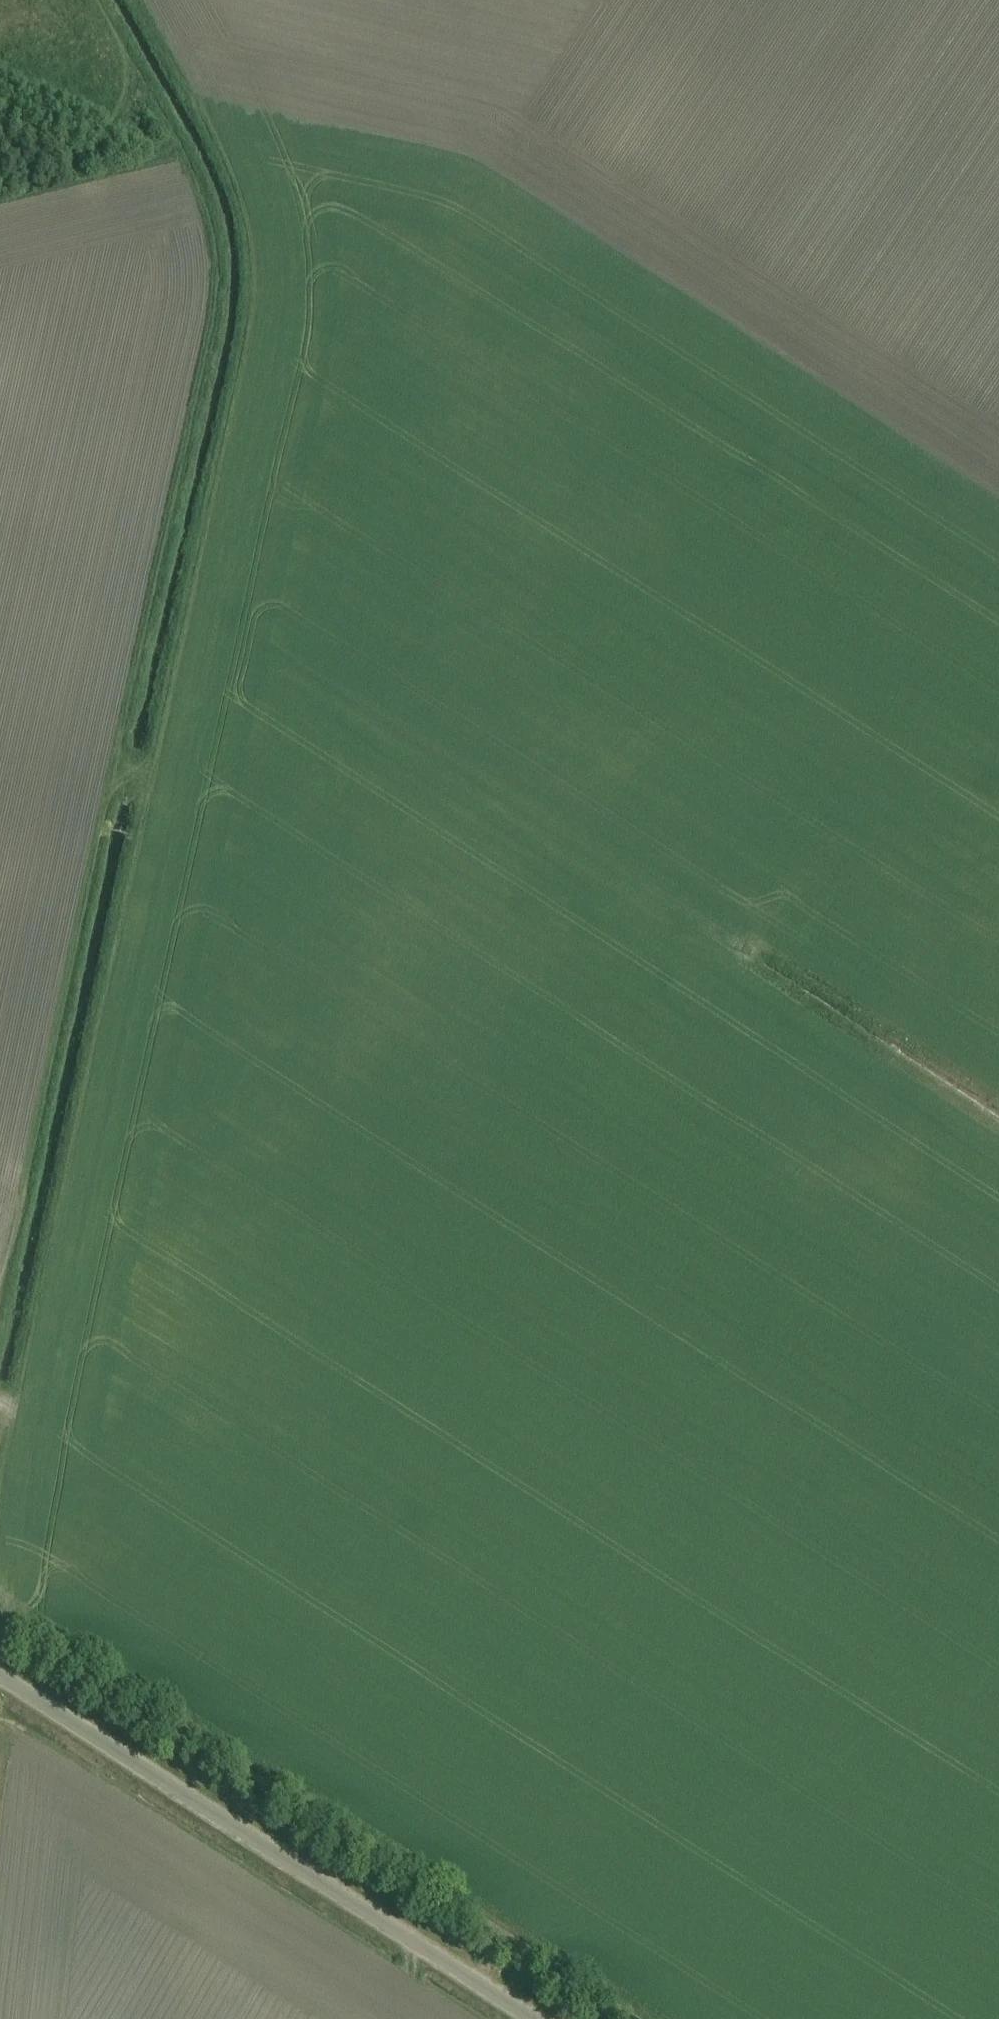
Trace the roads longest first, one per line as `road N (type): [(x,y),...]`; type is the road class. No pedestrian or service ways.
road 1 (unclassified): [(533,2018),(0,1677)]

